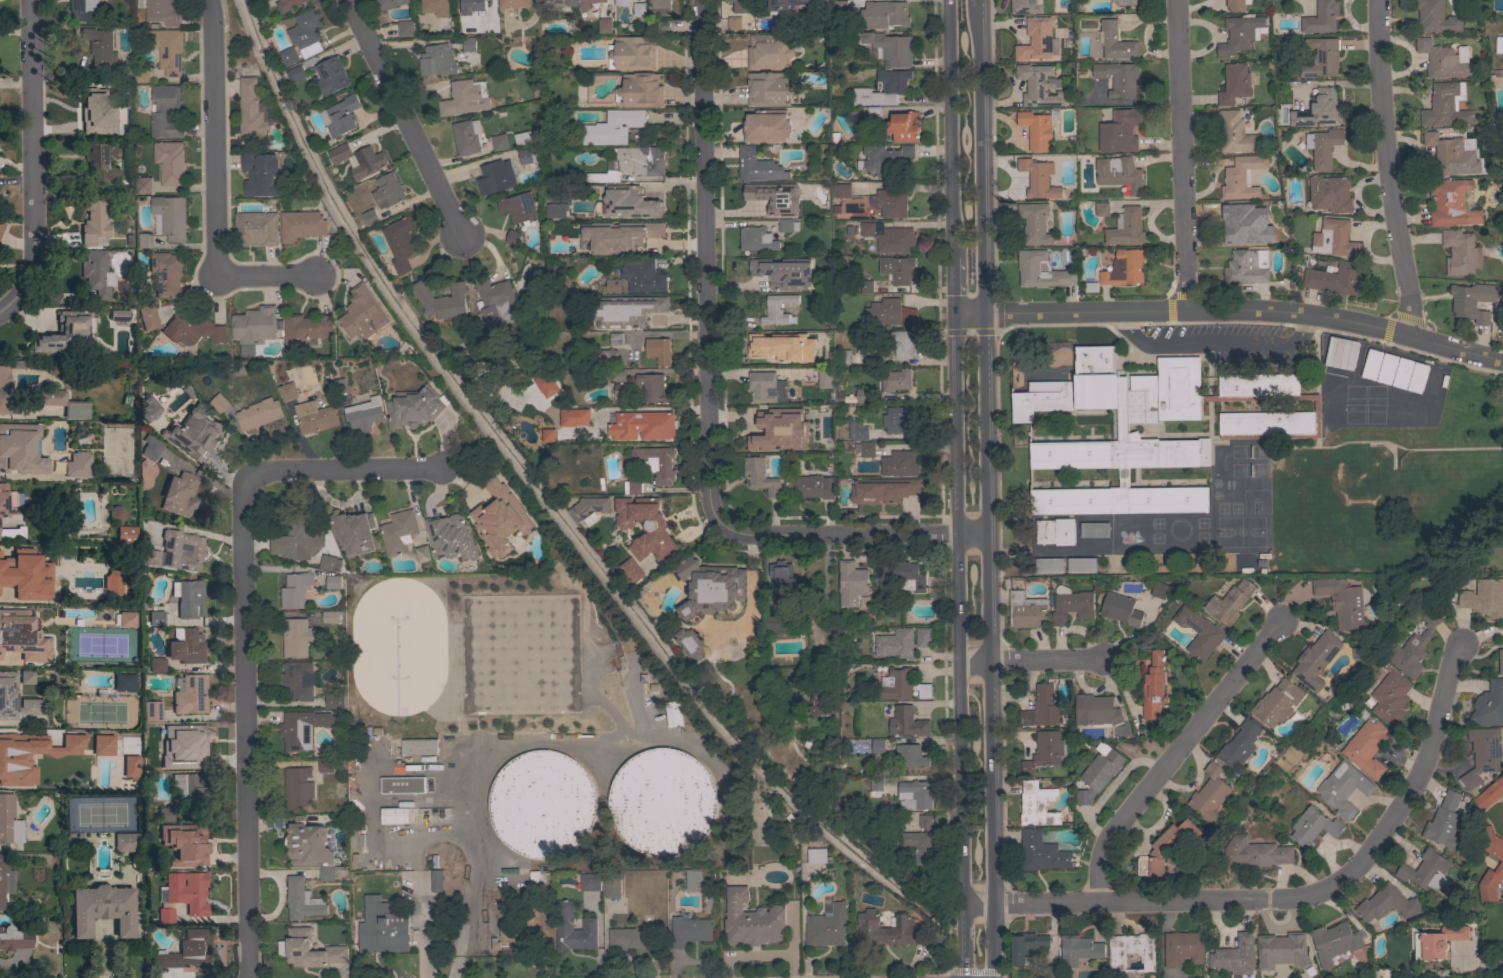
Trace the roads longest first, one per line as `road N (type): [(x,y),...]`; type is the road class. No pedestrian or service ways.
road 1 (residential): [(987,535),(745,537),(707,499),(700,0)]
road 2 (residential): [(443,471),(257,474),(241,488),(250,977)]
road 3 (tertiary): [(992,977),(987,315)]
road 4 (tertiary): [(956,318),(964,977)]
road 5 (residential): [(964,907),(1299,897),(1330,888),(1365,861),(1431,751),(1457,644)]
road 6 (residential): [(987,315),(1187,310),(1324,318),(1502,364)]
road 7 (residential): [(320,275),(219,278),(207,0)]
road 8 (residential): [(1093,904),(1098,843),(1275,620)]
road 9 (residential): [(1412,339),(1392,224),(1376,0)]
road 10 (residential): [(0,312),(27,288),(33,265),(30,0)]
road 11 (residential): [(1187,310),(1175,0)]
road 12 (tertiary): [(987,315),(979,5)]
road 13 (residential): [(462,239),(347,0)]
road 14 (tertiary): [(950,0),(955,257)]
road 15 (residential): [(960,663),(1107,660)]

